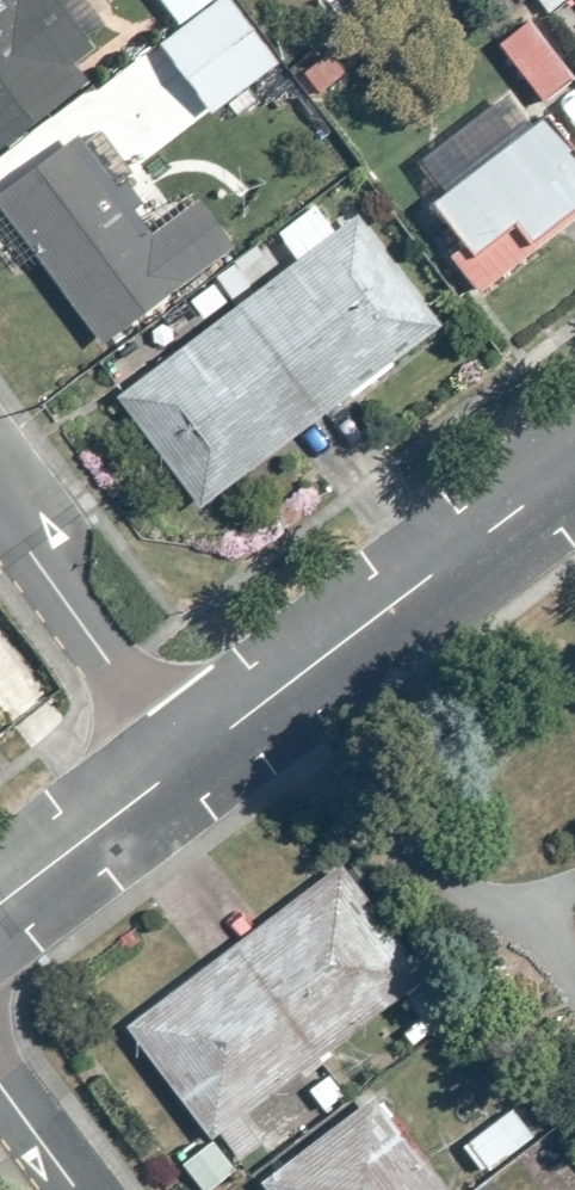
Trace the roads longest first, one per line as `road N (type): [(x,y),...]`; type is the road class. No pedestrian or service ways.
road 1 (residential): [(182,762),(574,464)]
road 2 (residential): [(182,762),(0,509)]
road 3 (residential): [(0,901),(182,762)]
road 4 (residential): [(0,1088),(77,1189)]

